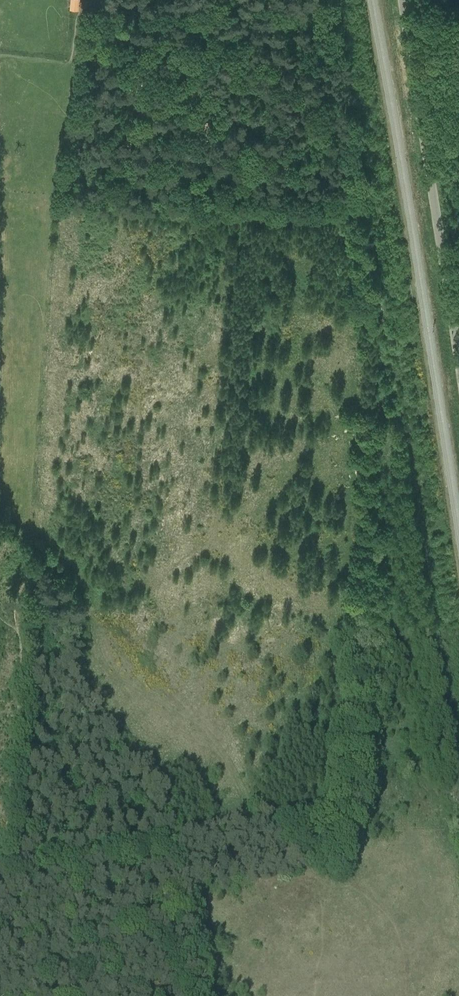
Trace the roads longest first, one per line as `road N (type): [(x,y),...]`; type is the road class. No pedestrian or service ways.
road 1 (unclassified): [(458,364),(398,0)]
road 2 (track): [(196,722),(36,553)]

